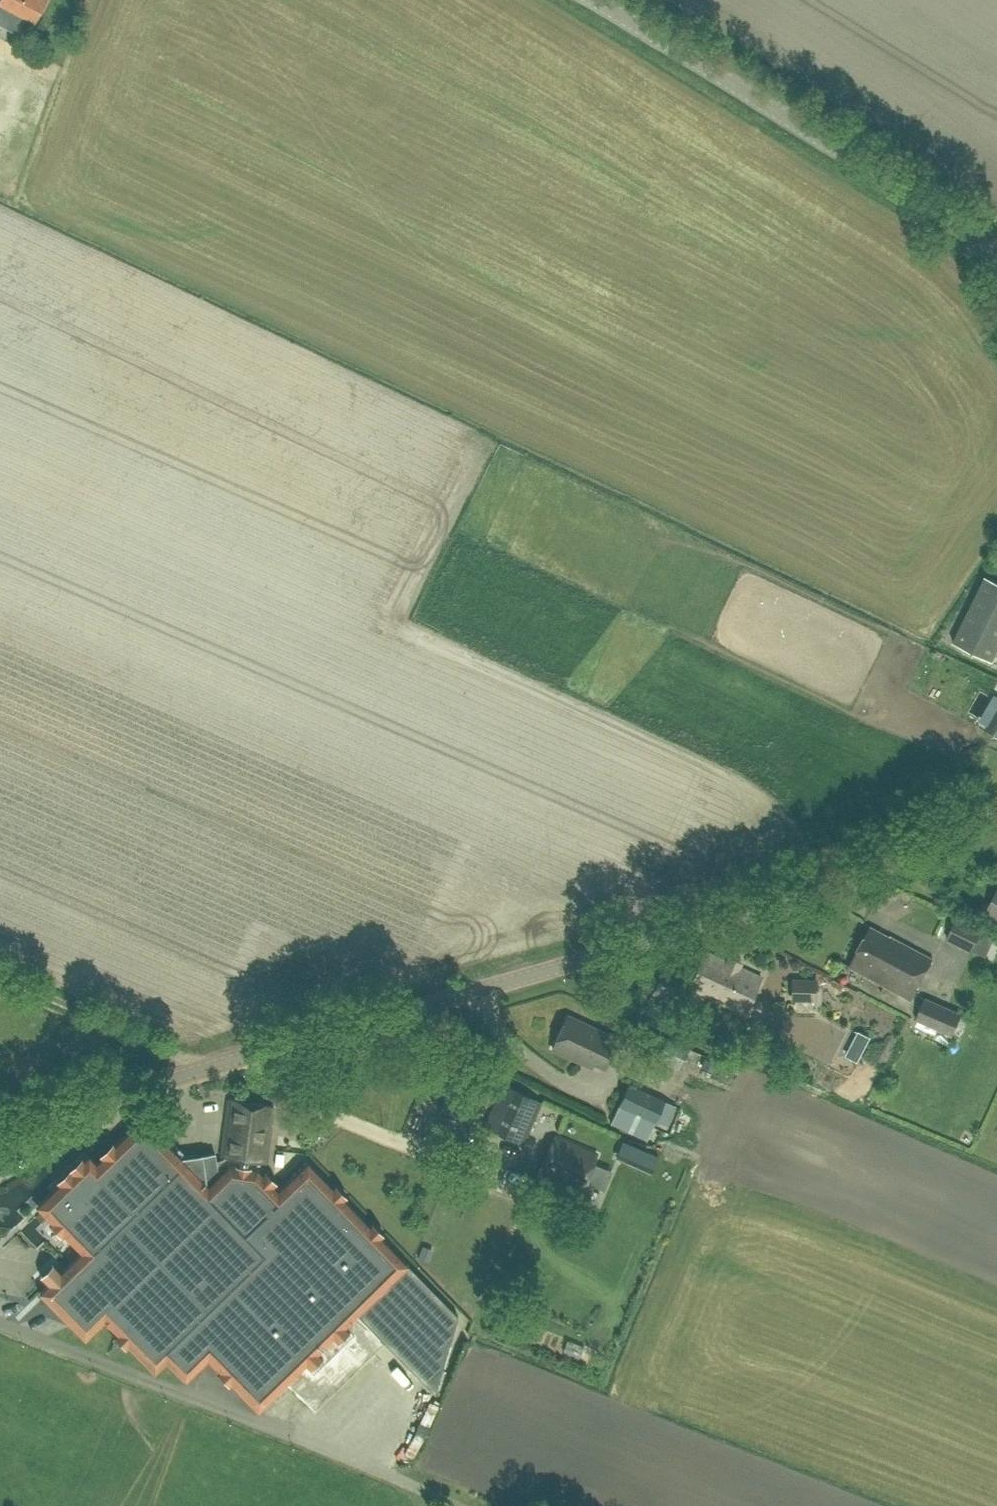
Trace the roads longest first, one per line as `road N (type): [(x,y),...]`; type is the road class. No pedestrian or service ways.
road 1 (tertiary): [(0,1142),(208,1062),(844,881),(973,817),(996,815)]
road 2 (unclassified): [(996,261),(891,181),(602,0)]
road 3 (residential): [(423,1488),(0,1321)]

